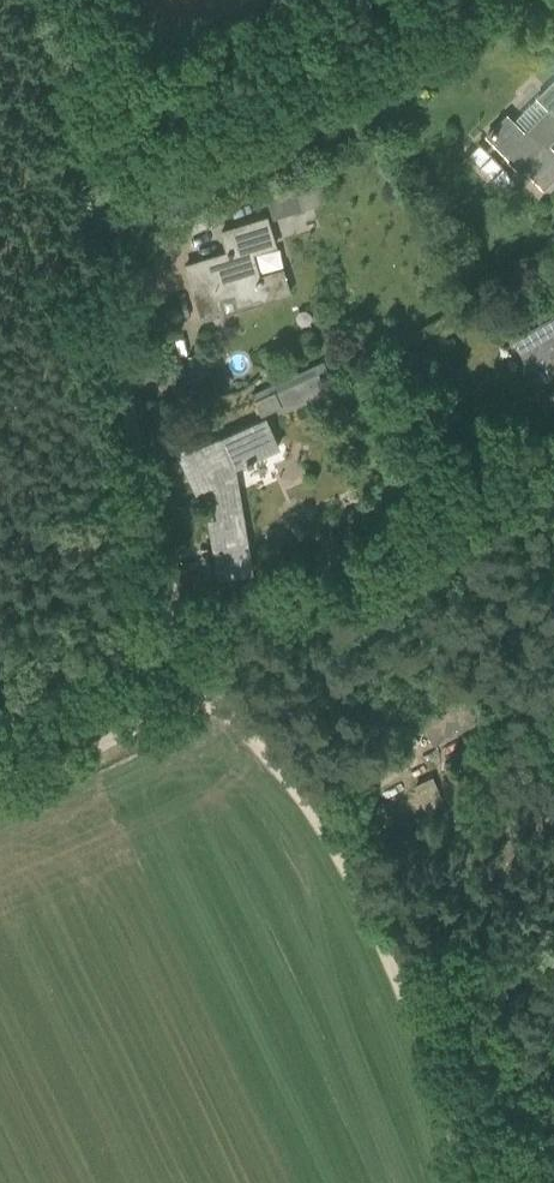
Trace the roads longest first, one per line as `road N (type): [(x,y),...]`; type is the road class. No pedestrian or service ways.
road 1 (track): [(473,1182),(425,1020),(384,919),(250,729),(196,697),(48,0)]
road 2 (unclassified): [(0,776),(196,697),(222,661),(515,514),(553,483)]

